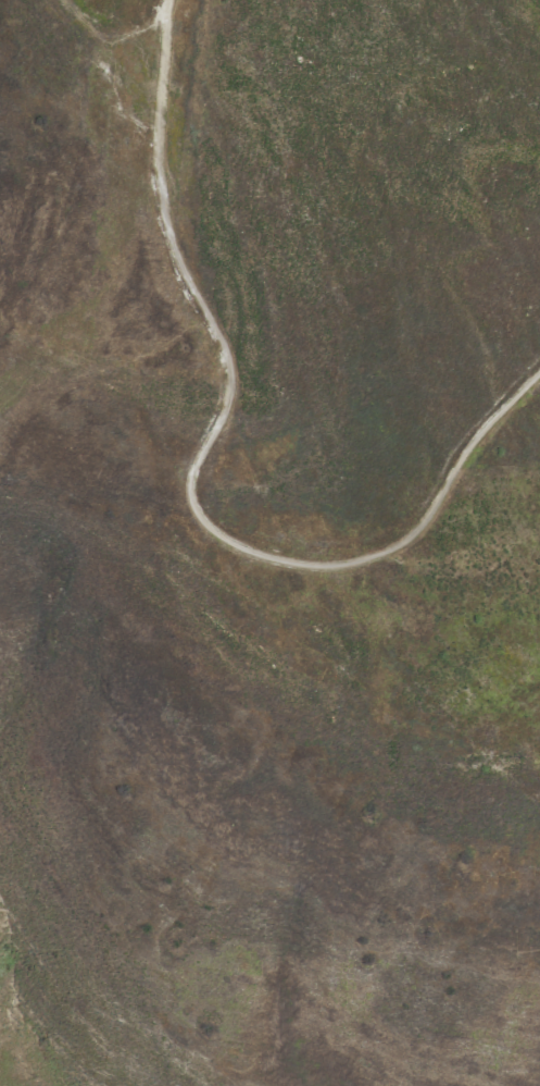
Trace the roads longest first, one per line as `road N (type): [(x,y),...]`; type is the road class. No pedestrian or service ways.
road 1 (track): [(539,371),(470,444),(427,518),(390,552),(339,564),(268,554),(221,536),(193,513),(188,483),(231,380),(219,341),(173,269),(154,208),(165,0)]

